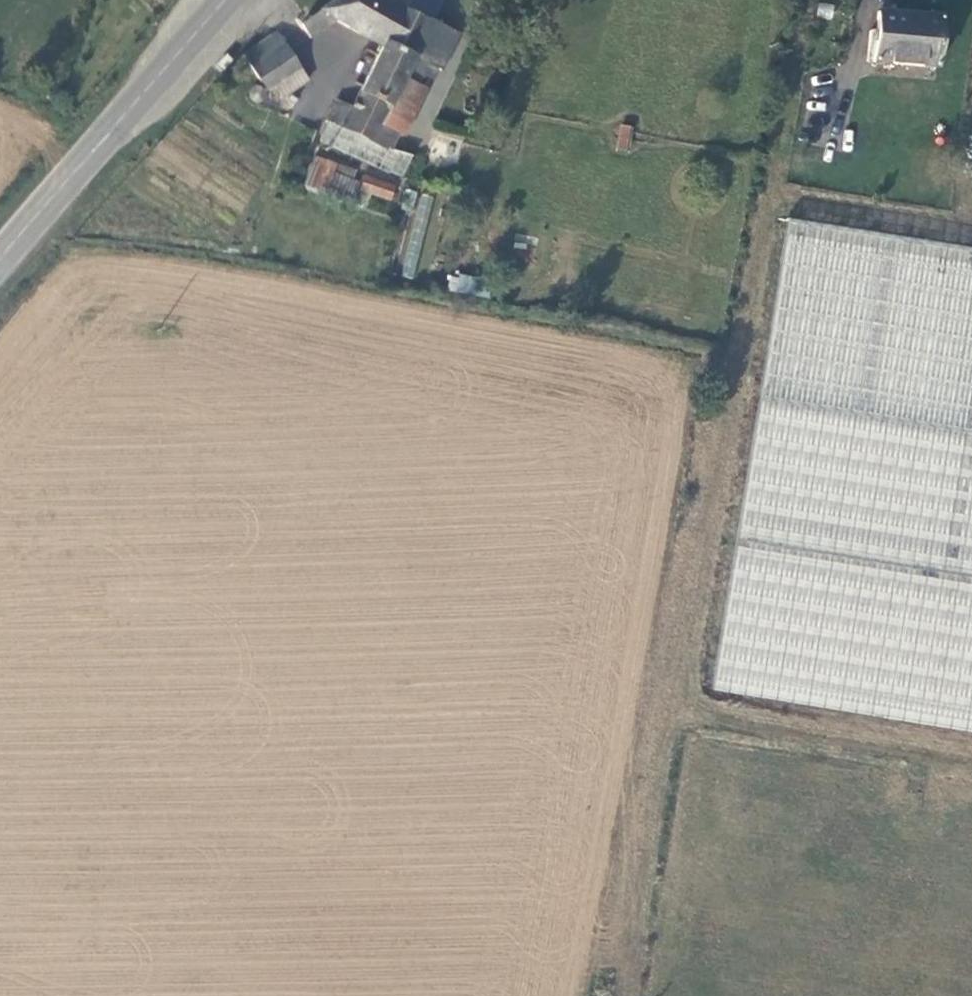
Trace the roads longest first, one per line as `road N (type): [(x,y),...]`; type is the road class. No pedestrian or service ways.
road 1 (tertiary): [(0,267),(230,0)]

